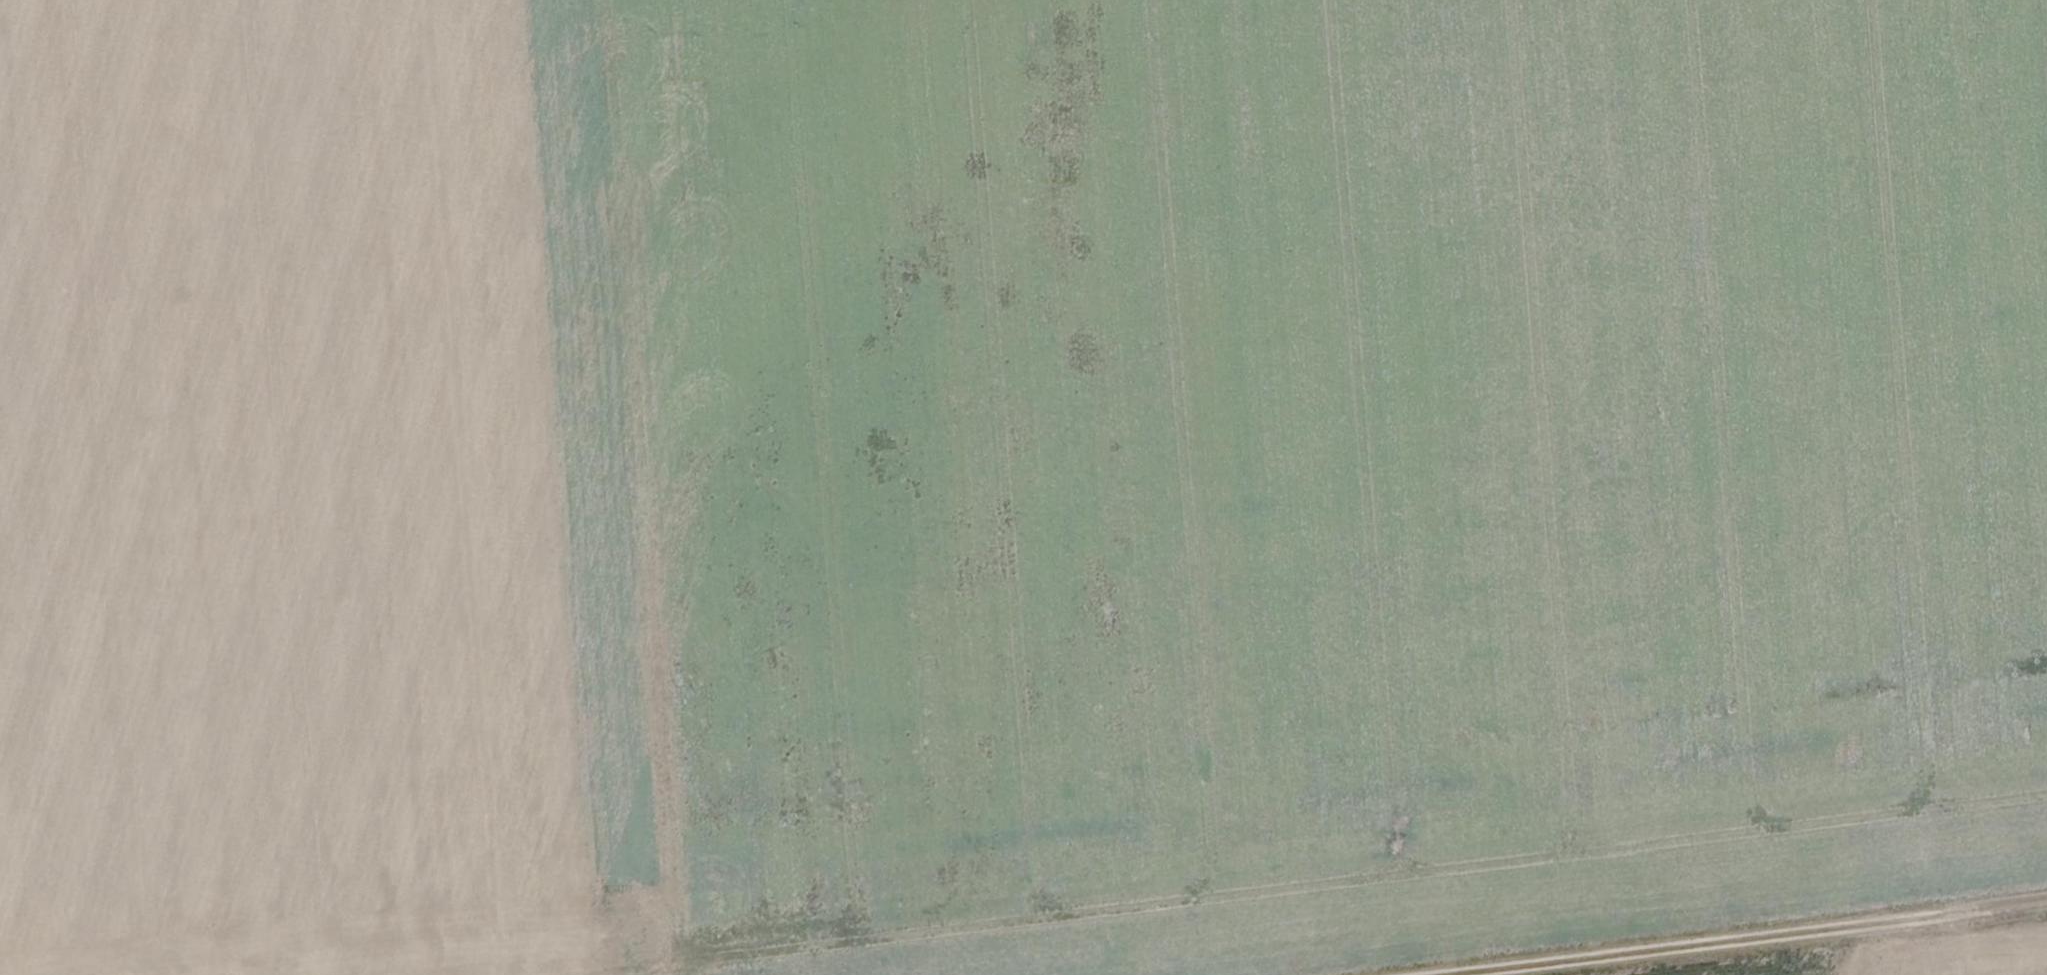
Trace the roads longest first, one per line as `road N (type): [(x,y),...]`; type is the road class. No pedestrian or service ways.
road 1 (track): [(2046,906),(1480,974)]

